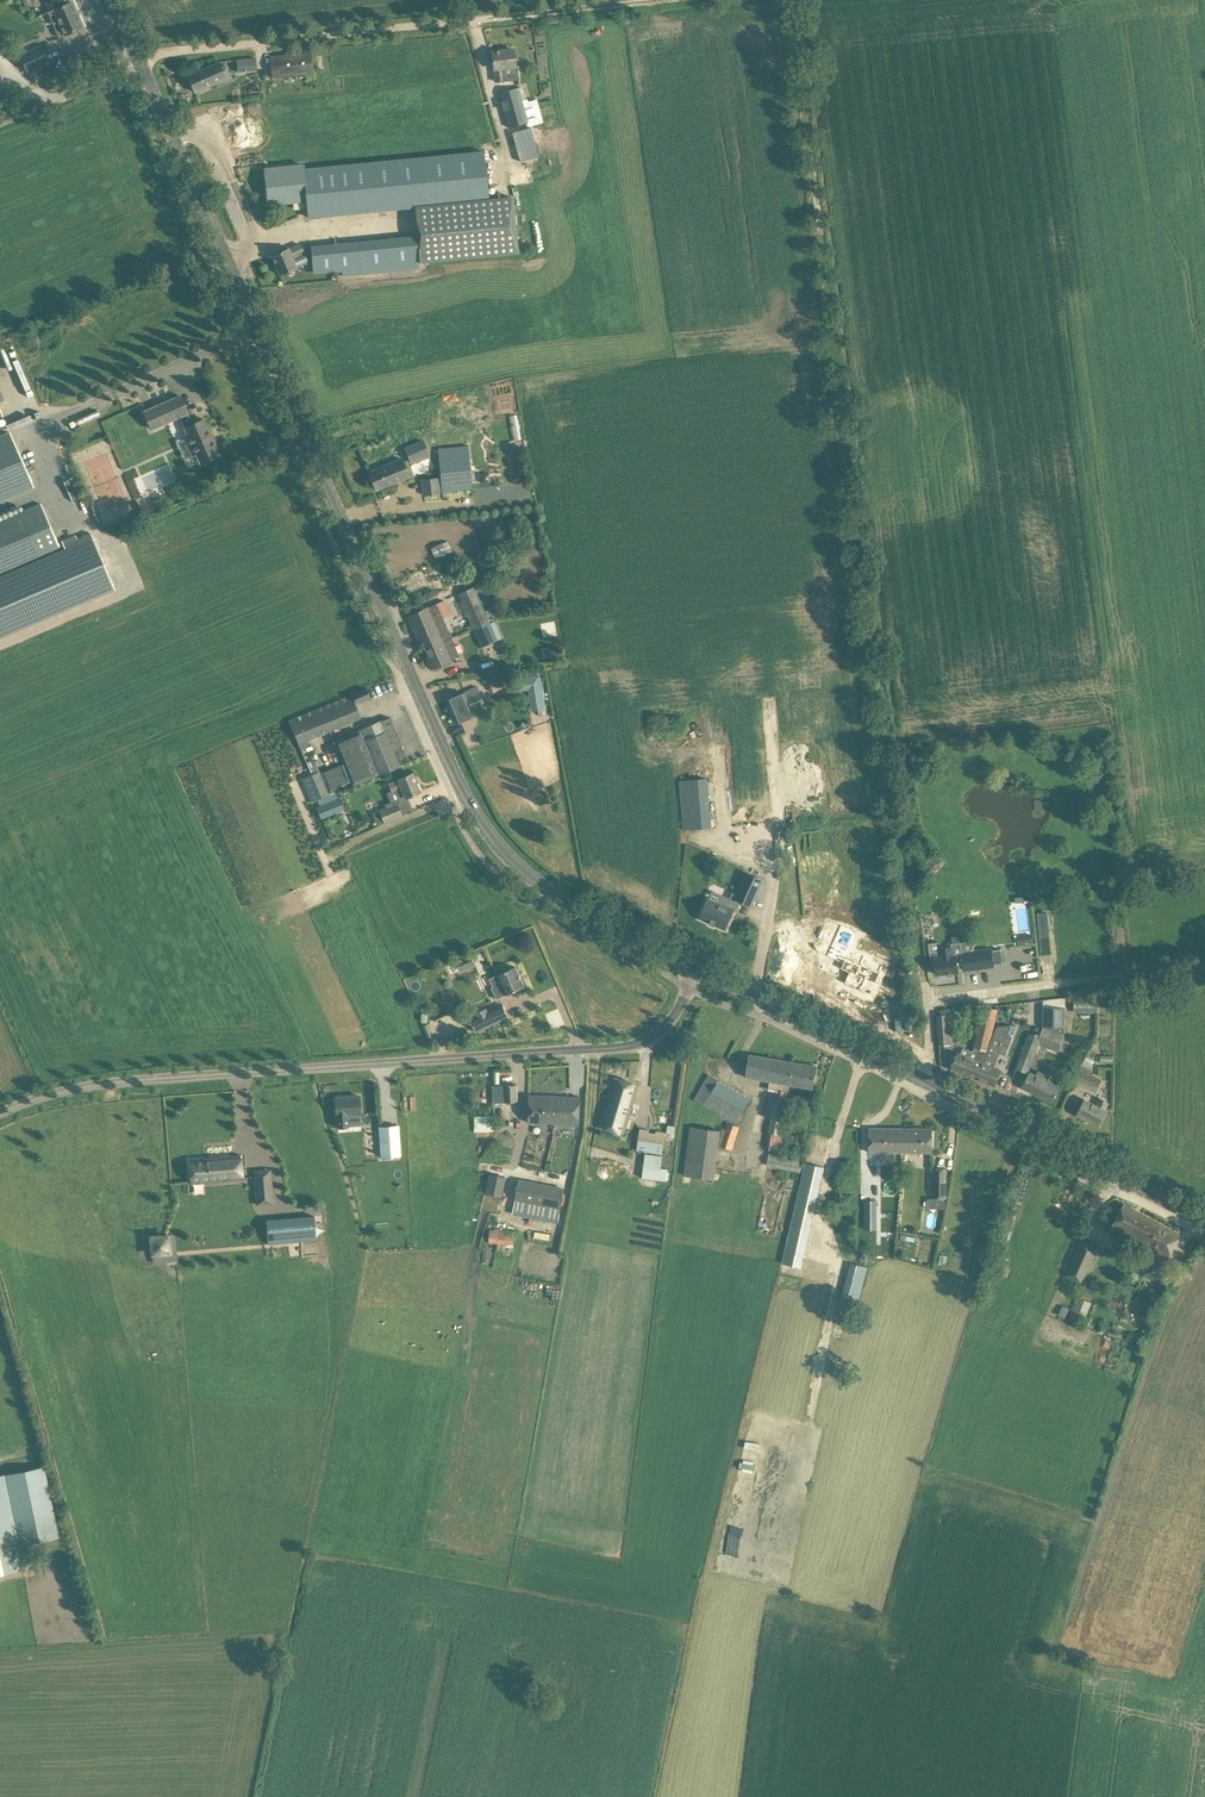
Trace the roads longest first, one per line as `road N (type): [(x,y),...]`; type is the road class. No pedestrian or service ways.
road 1 (tertiary): [(698,968),(523,886),(485,841),(137,64)]
road 2 (unclassified): [(698,968),(660,1029),(611,1050),(96,1086),(0,1111)]
road 3 (tertiary): [(1204,1222),(698,968)]
road 4 (track): [(137,64),(161,53),(695,0)]
road 5 (unclassified): [(137,64),(0,122)]

